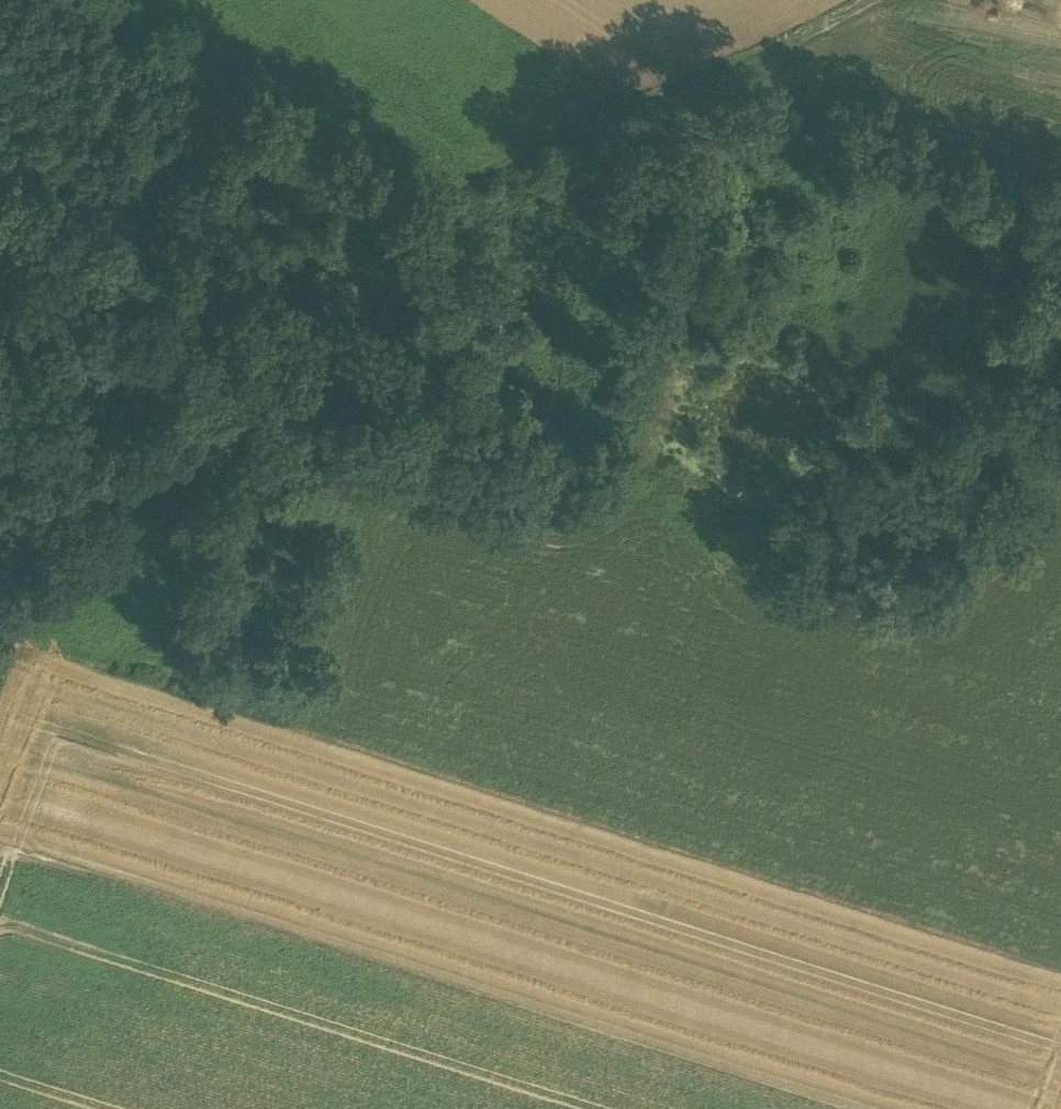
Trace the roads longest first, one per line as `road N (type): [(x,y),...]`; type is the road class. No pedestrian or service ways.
road 1 (track): [(872,0),(368,236),(270,300),(178,391),(37,586),(0,668)]
road 2 (track): [(1060,172),(770,80),(754,54)]

